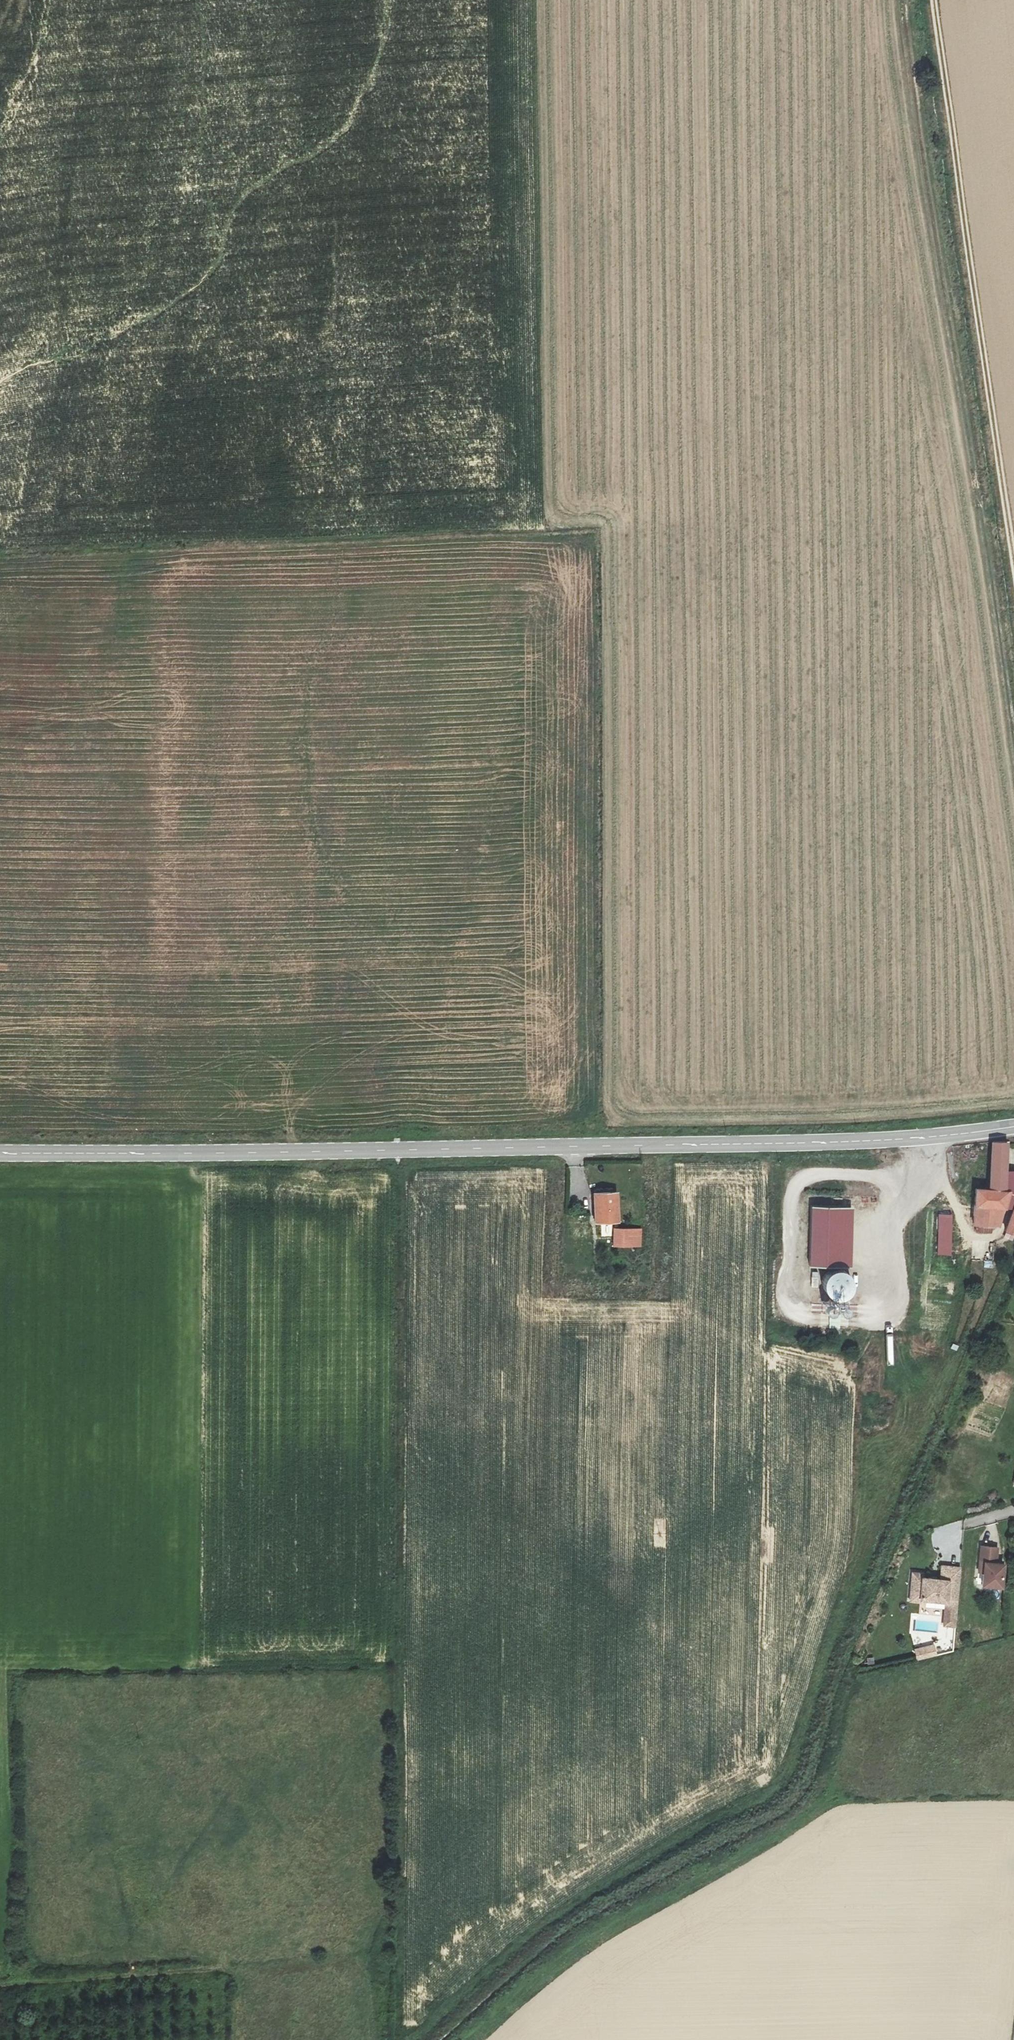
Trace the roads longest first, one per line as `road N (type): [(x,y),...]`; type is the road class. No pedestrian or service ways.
road 1 (secondary): [(0,1153),(829,1142),(1013,1127)]
road 2 (track): [(908,0),(1013,740)]
road 3 (track): [(1013,566),(934,0)]

